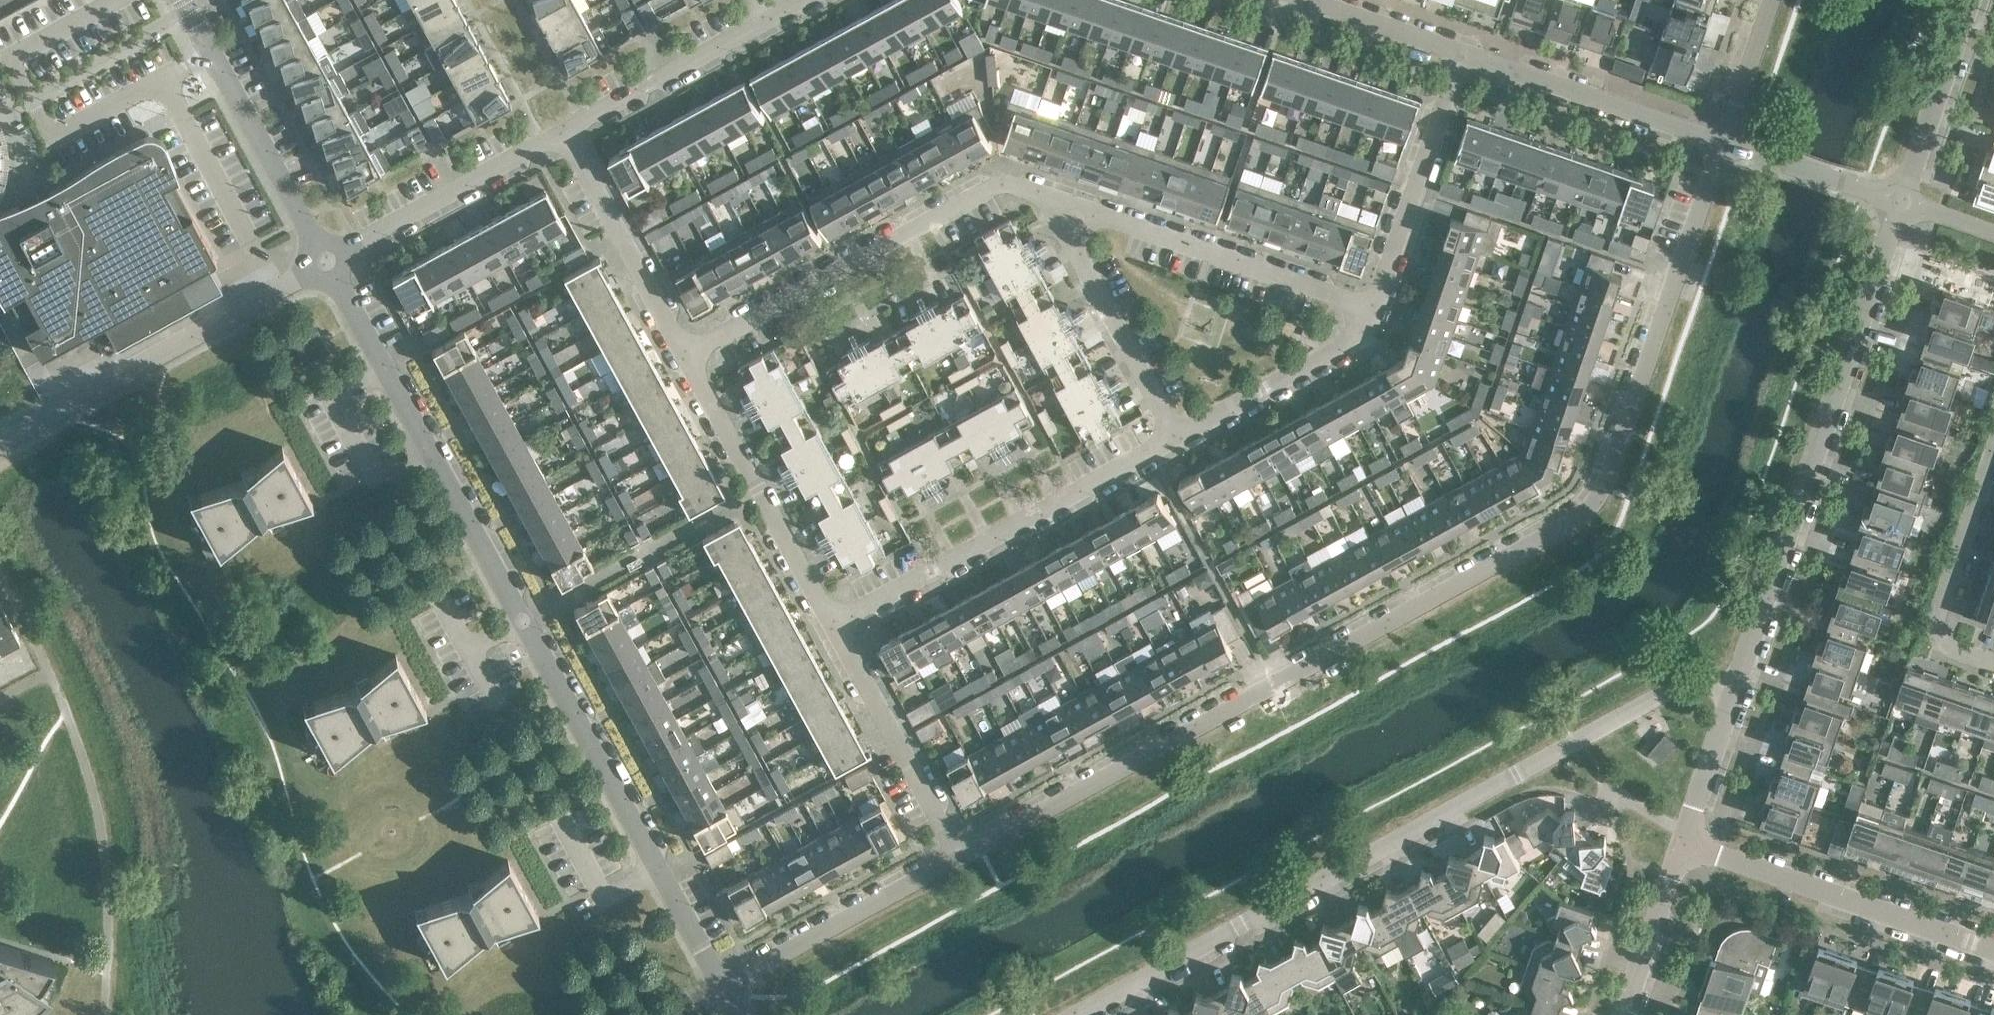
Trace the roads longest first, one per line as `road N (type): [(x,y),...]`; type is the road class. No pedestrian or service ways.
road 1 (residential): [(961,849),(1583,509),(1607,476),(1719,141)]
road 2 (residential): [(716,986),(330,266)]
road 3 (residential): [(1088,1014),(1692,679),(1732,692)]
road 4 (residential): [(1732,692),(1901,200)]
road 5 (residential): [(689,354),(1003,191),(1056,201)]
road 6 (residential): [(831,621),(1176,438)]
road 7 (unclassified): [(0,444),(330,266)]
road 8 (residential): [(1371,310),(1056,201)]
road 9 (residential): [(1681,843),(1993,951)]
road 10 (residential): [(831,621),(689,354)]
road 11 (residential): [(330,266),(190,12)]
road 12 (residential): [(716,986),(961,849)]
road 13 (residential): [(1371,310),(1461,51)]
road 14 (residential): [(1719,141),(1461,51)]
road 15 (unclassified): [(330,266),(565,138)]
road 16 (residential): [(1176,438),(1056,201)]
road 17 (residential): [(961,849),(831,621)]
road 18 (residential): [(1993,448),(1936,628),(1945,644),(1993,661)]
road 19 (residential): [(689,354),(565,138)]
road 20 (residential): [(1176,438),(1350,343),(1371,310)]
road 21 (unclassified): [(565,138),(769,26)]
road 22 (residential): [(1901,200),(1974,0)]
road 23 (residential): [(1901,200),(1719,141)]
road 24 (residential): [(1623,1014),(1681,843)]
road 25 (residential): [(1461,51),(1311,0)]
road 26 (residential): [(1719,141),(1770,0)]
road 27 (residential): [(1684,834),(1732,692)]

